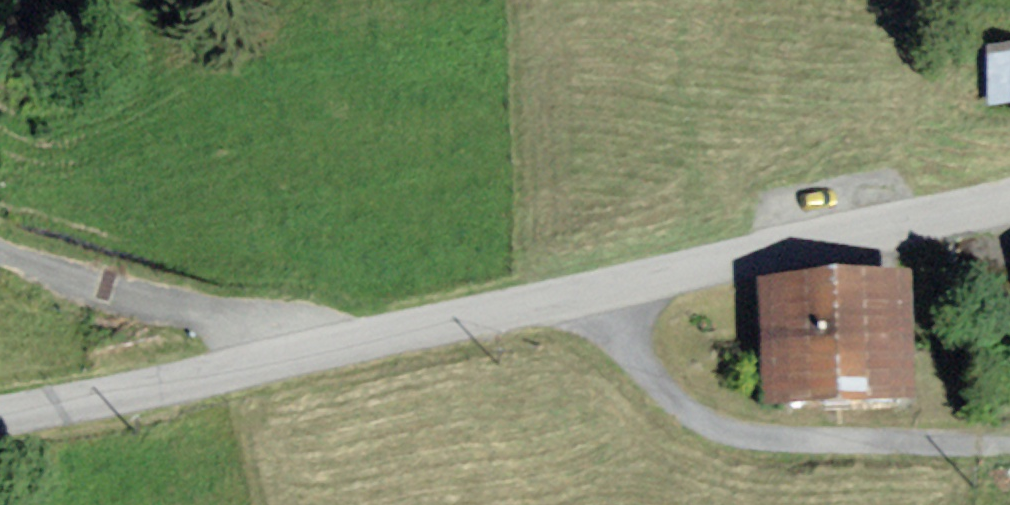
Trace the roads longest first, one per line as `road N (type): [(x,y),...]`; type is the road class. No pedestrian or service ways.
road 1 (unclassified): [(611,287),(641,361),(695,411),(763,432),(1009,442)]
road 2 (unclassified): [(611,287),(1009,184)]
road 3 (unclassified): [(285,353),(611,287)]
road 4 (unclassified): [(285,353),(262,323),(87,285),(0,252)]
road 5 (unclassified): [(0,413),(285,353)]

